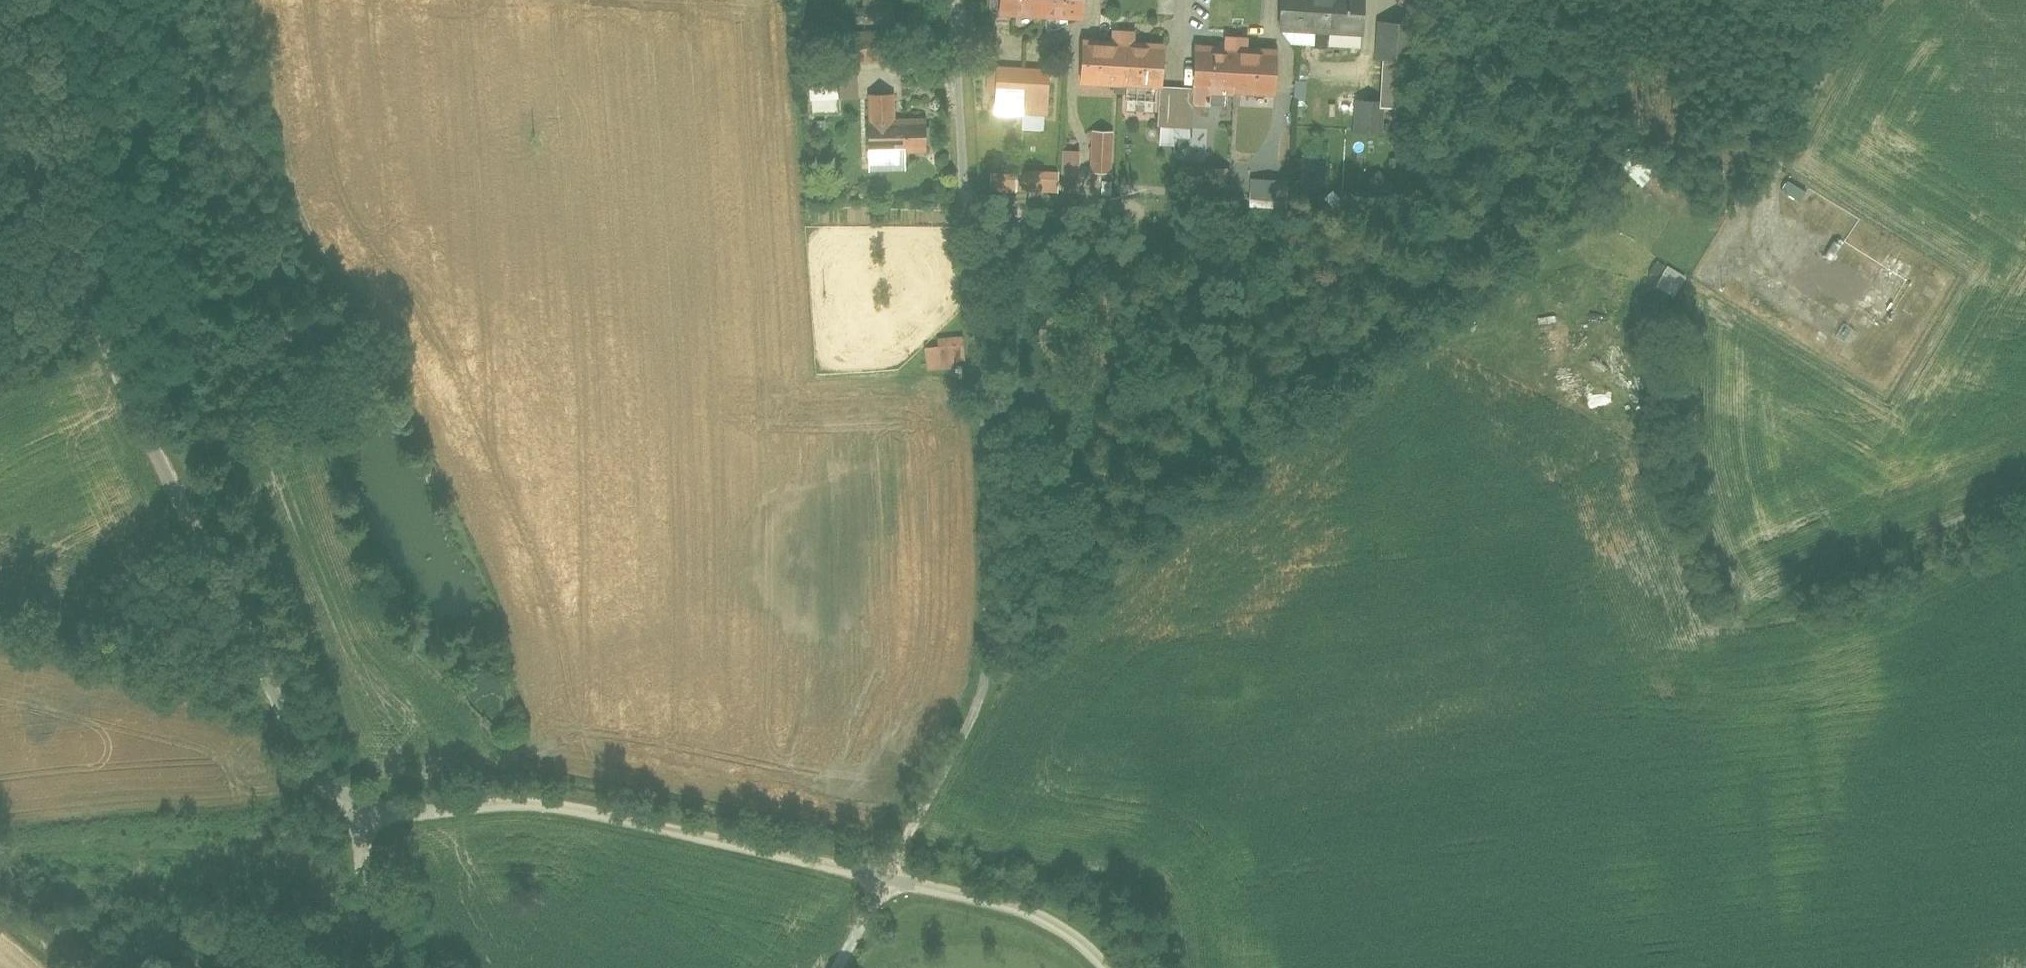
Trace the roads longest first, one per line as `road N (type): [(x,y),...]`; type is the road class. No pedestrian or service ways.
road 1 (residential): [(889,877),(544,805),(379,808),(333,793),(210,564),(0,113)]
road 2 (residential): [(963,0),(988,566),(984,687),(889,877)]
road 3 (track): [(0,632),(255,689),(274,682)]
road 4 (residential): [(1106,967),(1038,915),(889,877)]

